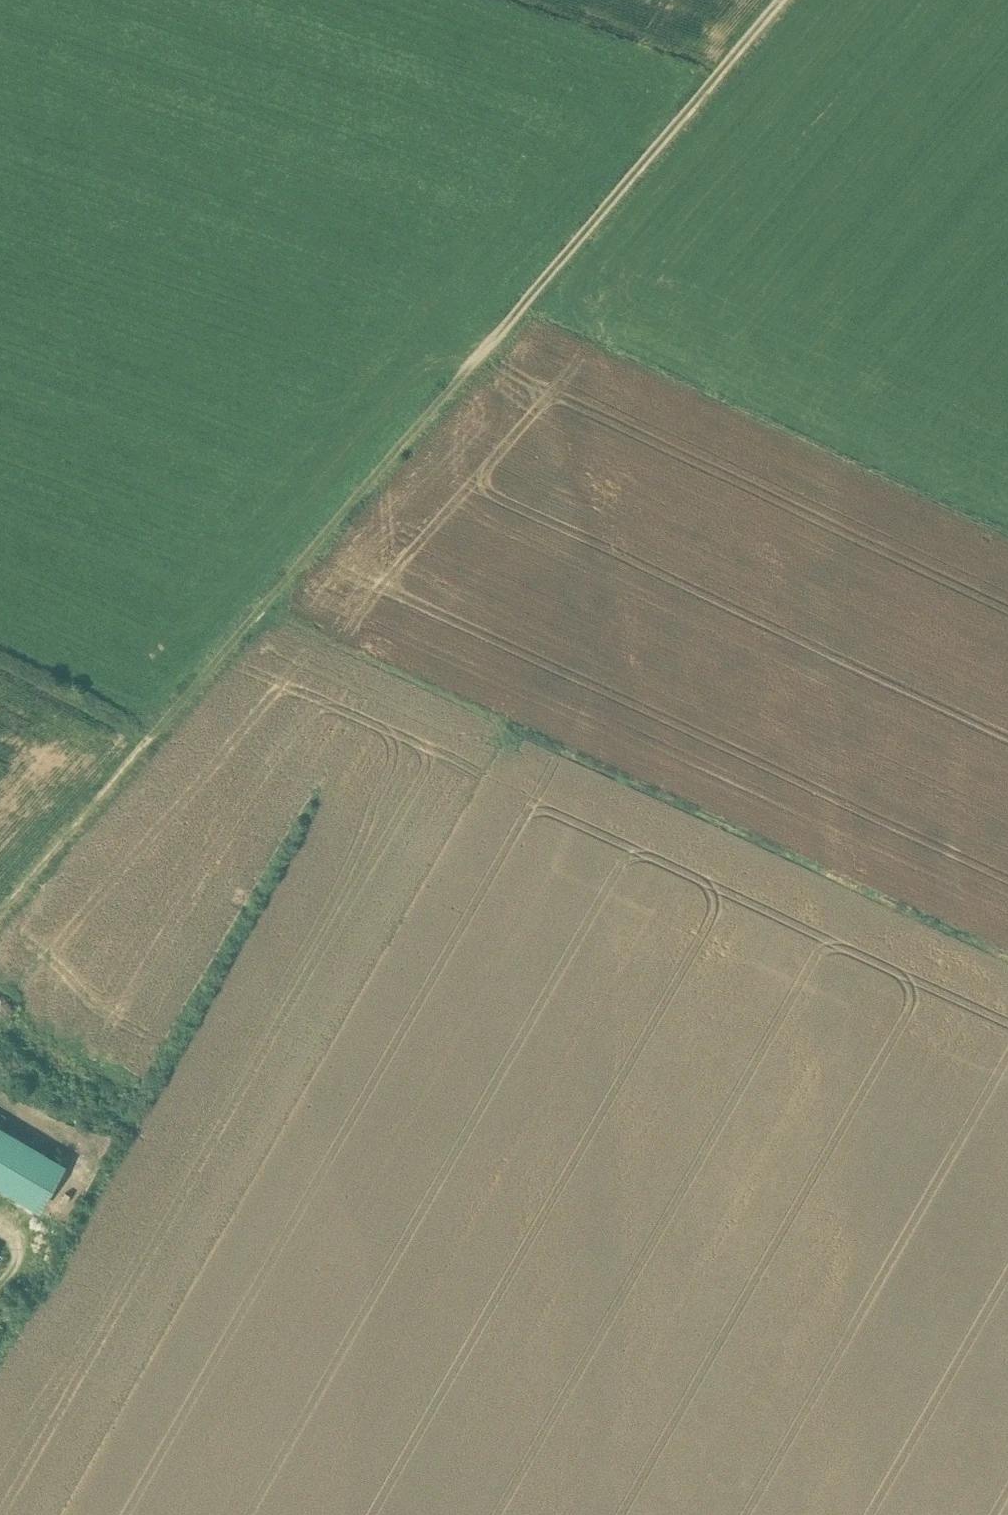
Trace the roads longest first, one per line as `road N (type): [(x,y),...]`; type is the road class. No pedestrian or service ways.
road 1 (track): [(780,0),(0,909)]

